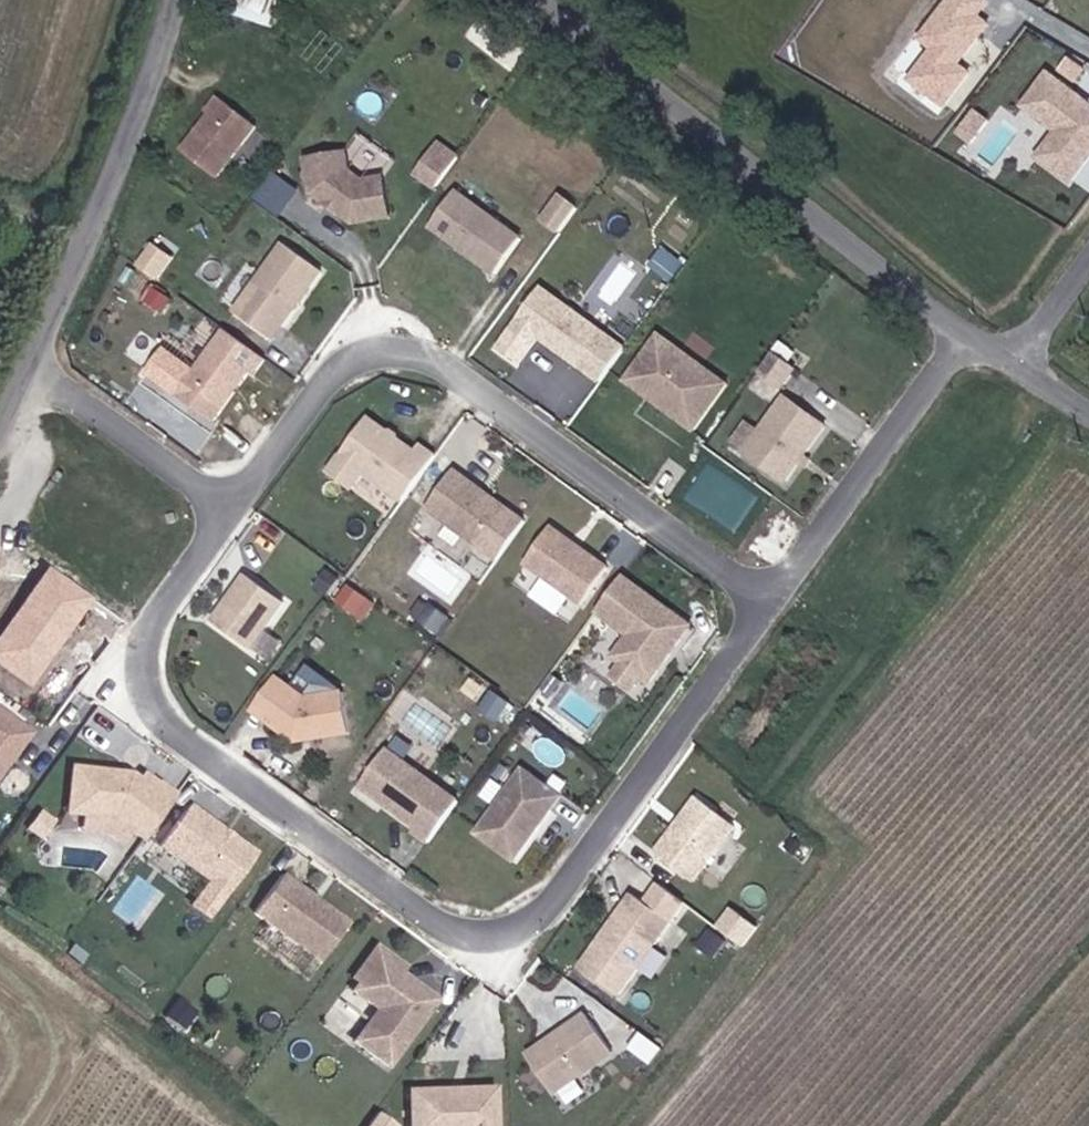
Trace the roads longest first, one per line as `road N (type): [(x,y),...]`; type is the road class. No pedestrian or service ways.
road 1 (residential): [(230,511),(155,612),(140,663),(150,710),(175,740),(448,932),(507,932),(549,902),(770,604)]
road 2 (residential): [(230,511),(330,376),(370,350),(425,353),(770,604)]
road 3 (unclassified): [(549,0),(812,213),(969,328)]
road 4 (unclassified): [(30,366),(79,266),(177,0)]
road 5 (residential): [(770,604),(969,328)]
road 6 (residential): [(30,366),(230,511)]

